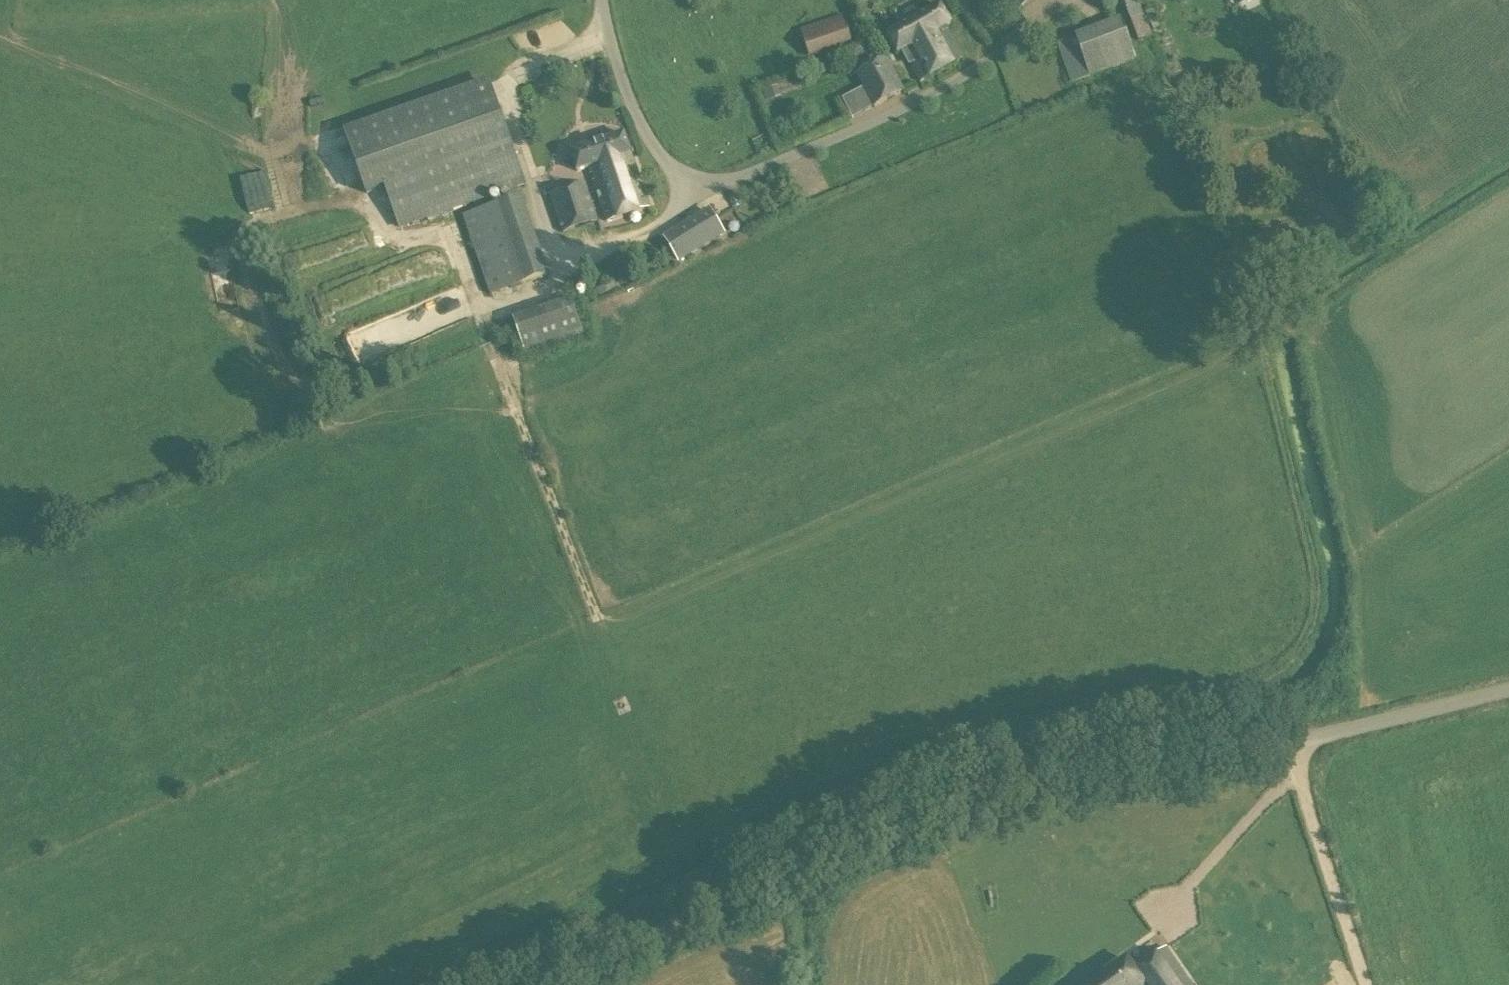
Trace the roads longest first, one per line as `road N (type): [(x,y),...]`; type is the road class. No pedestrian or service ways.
road 1 (unclassified): [(547,984),(819,852),(979,789),(1121,757),(1291,738),(1508,688)]
road 2 (unclassified): [(602,0),(637,117),(693,193),(928,92),(1034,29),(1057,0)]
road 3 (track): [(1291,738),(1364,984)]

